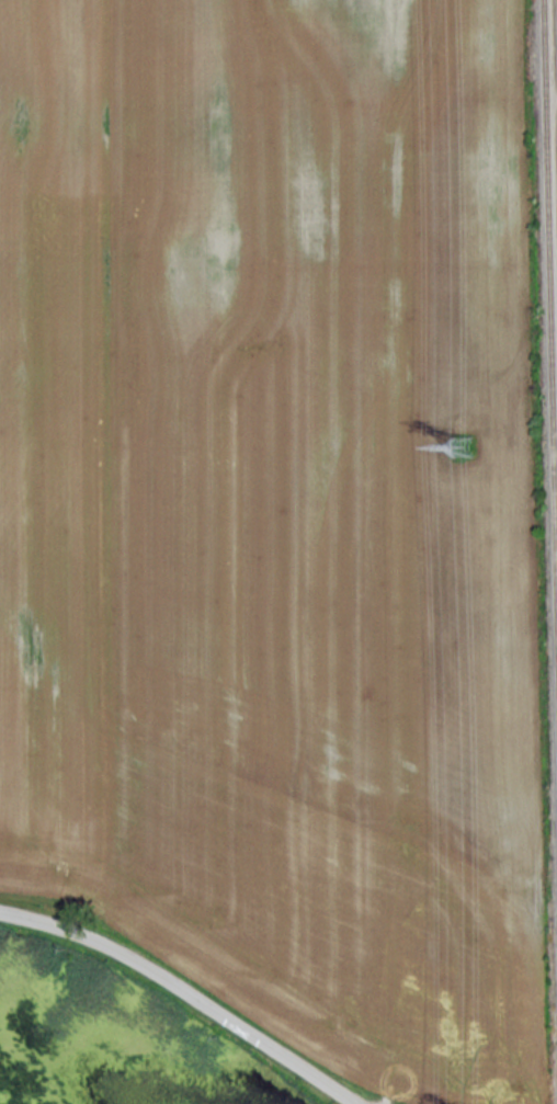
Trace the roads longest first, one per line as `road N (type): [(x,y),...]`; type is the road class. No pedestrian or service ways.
road 1 (residential): [(0,911),(114,947),(357,1103)]

